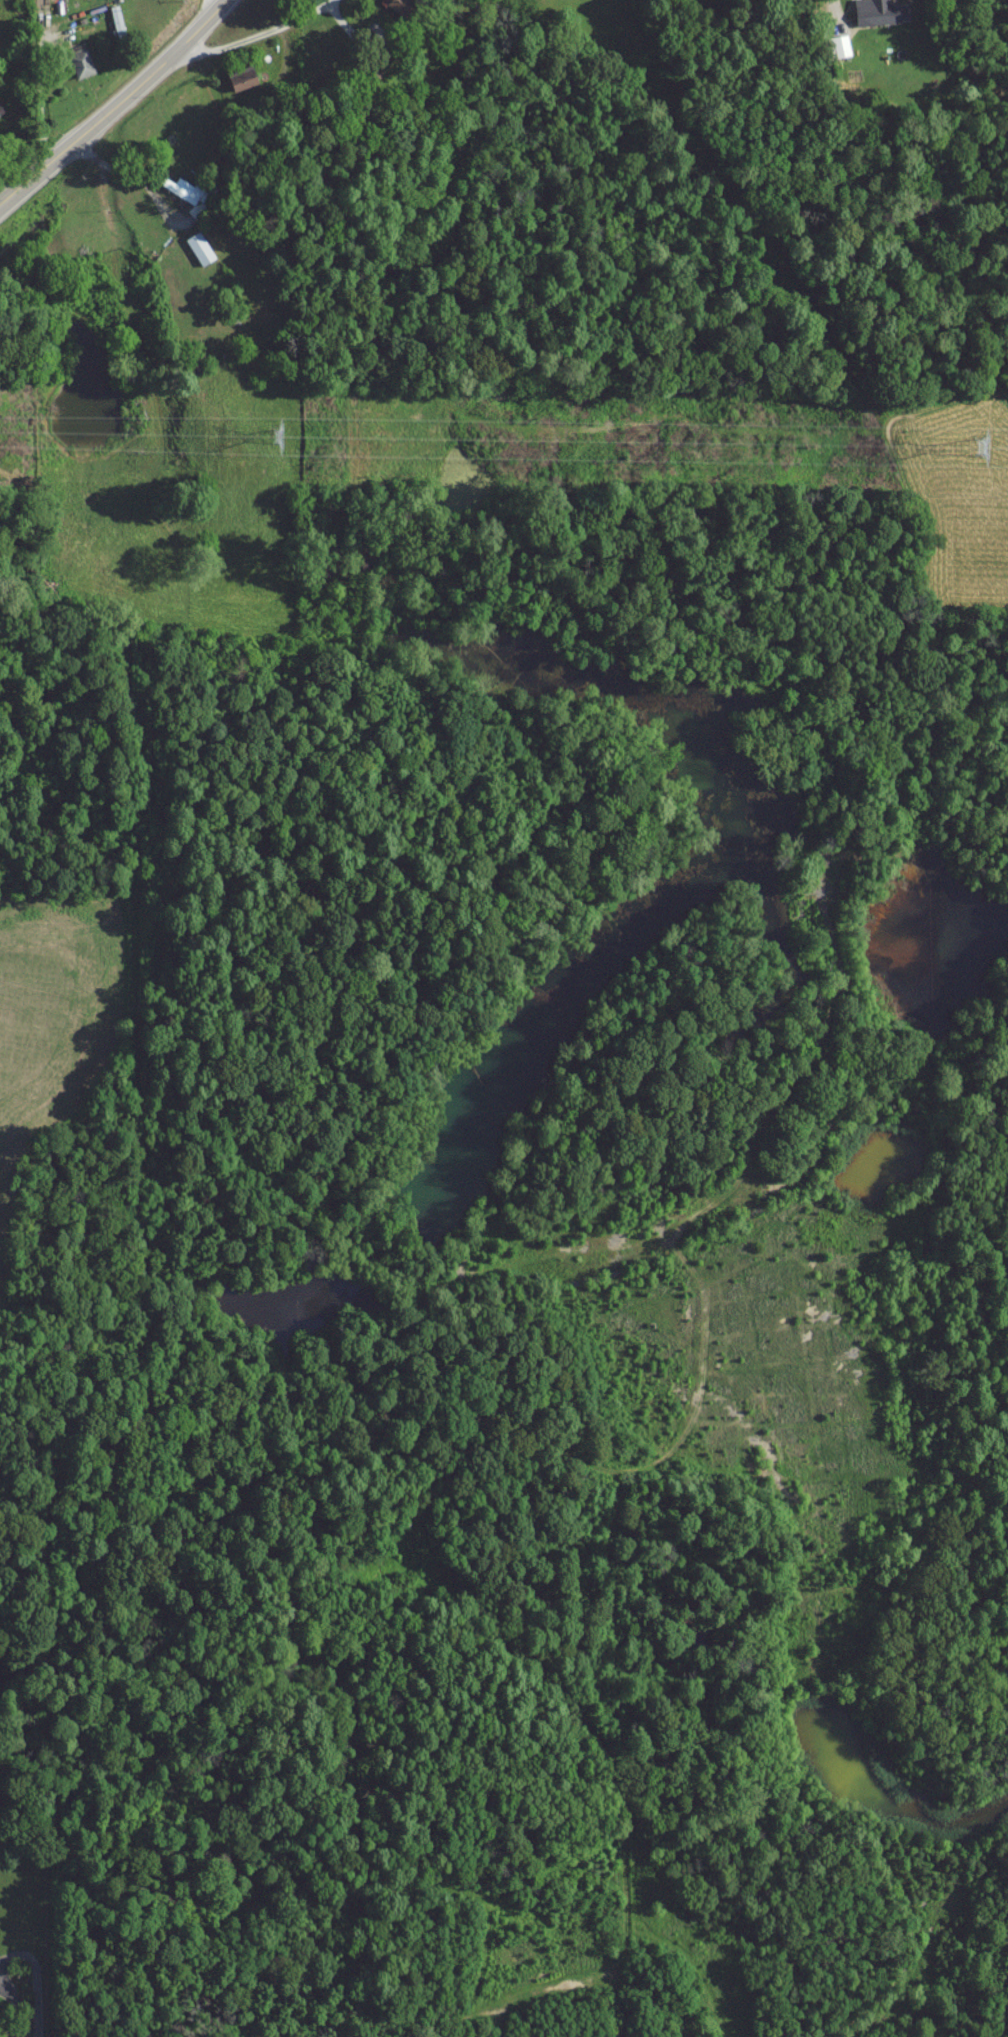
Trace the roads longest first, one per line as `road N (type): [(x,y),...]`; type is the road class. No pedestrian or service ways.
road 1 (primary): [(0,210),(141,89),(230,0)]
road 2 (residential): [(187,47),(219,52),(331,0)]

